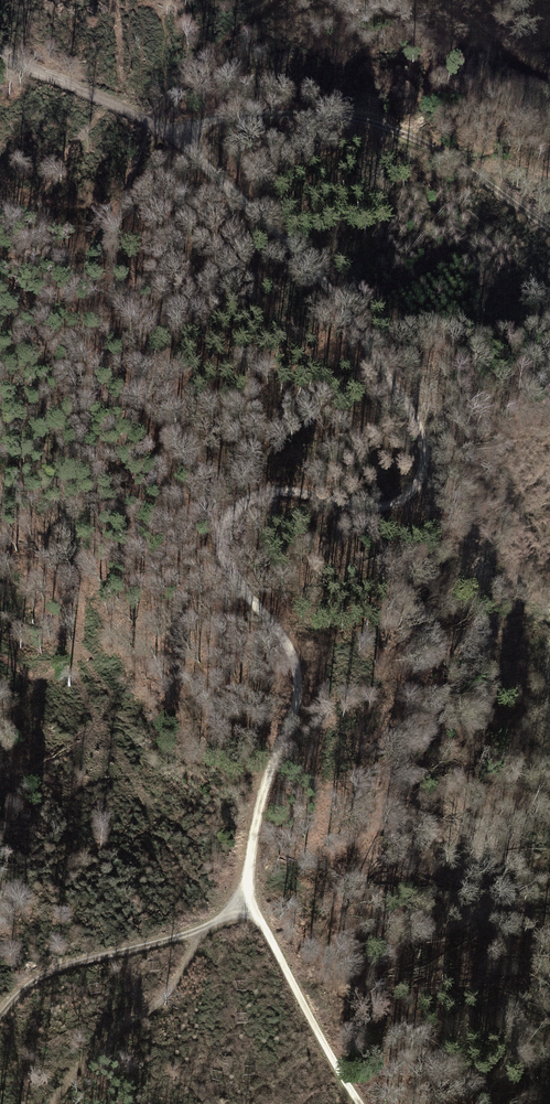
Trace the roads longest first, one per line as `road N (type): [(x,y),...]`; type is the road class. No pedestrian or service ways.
road 1 (track): [(162,128),(188,140),(195,157),(345,304),(424,436),(424,474),(400,502),(363,505),(302,492)]
road 2 (track): [(251,903),(259,812),(298,677),(285,637),(228,566),(221,535)]
road 3 (track): [(188,140),(218,117),(297,111),(368,120),(466,165)]
road 4 (track): [(203,929),(161,998),(109,1039),(57,1103)]
road 5 (track): [(362,1103),(251,903)]
road 6 (track): [(0,1018),(46,974),(203,929)]
road 7 (track): [(162,128),(0,56)]

